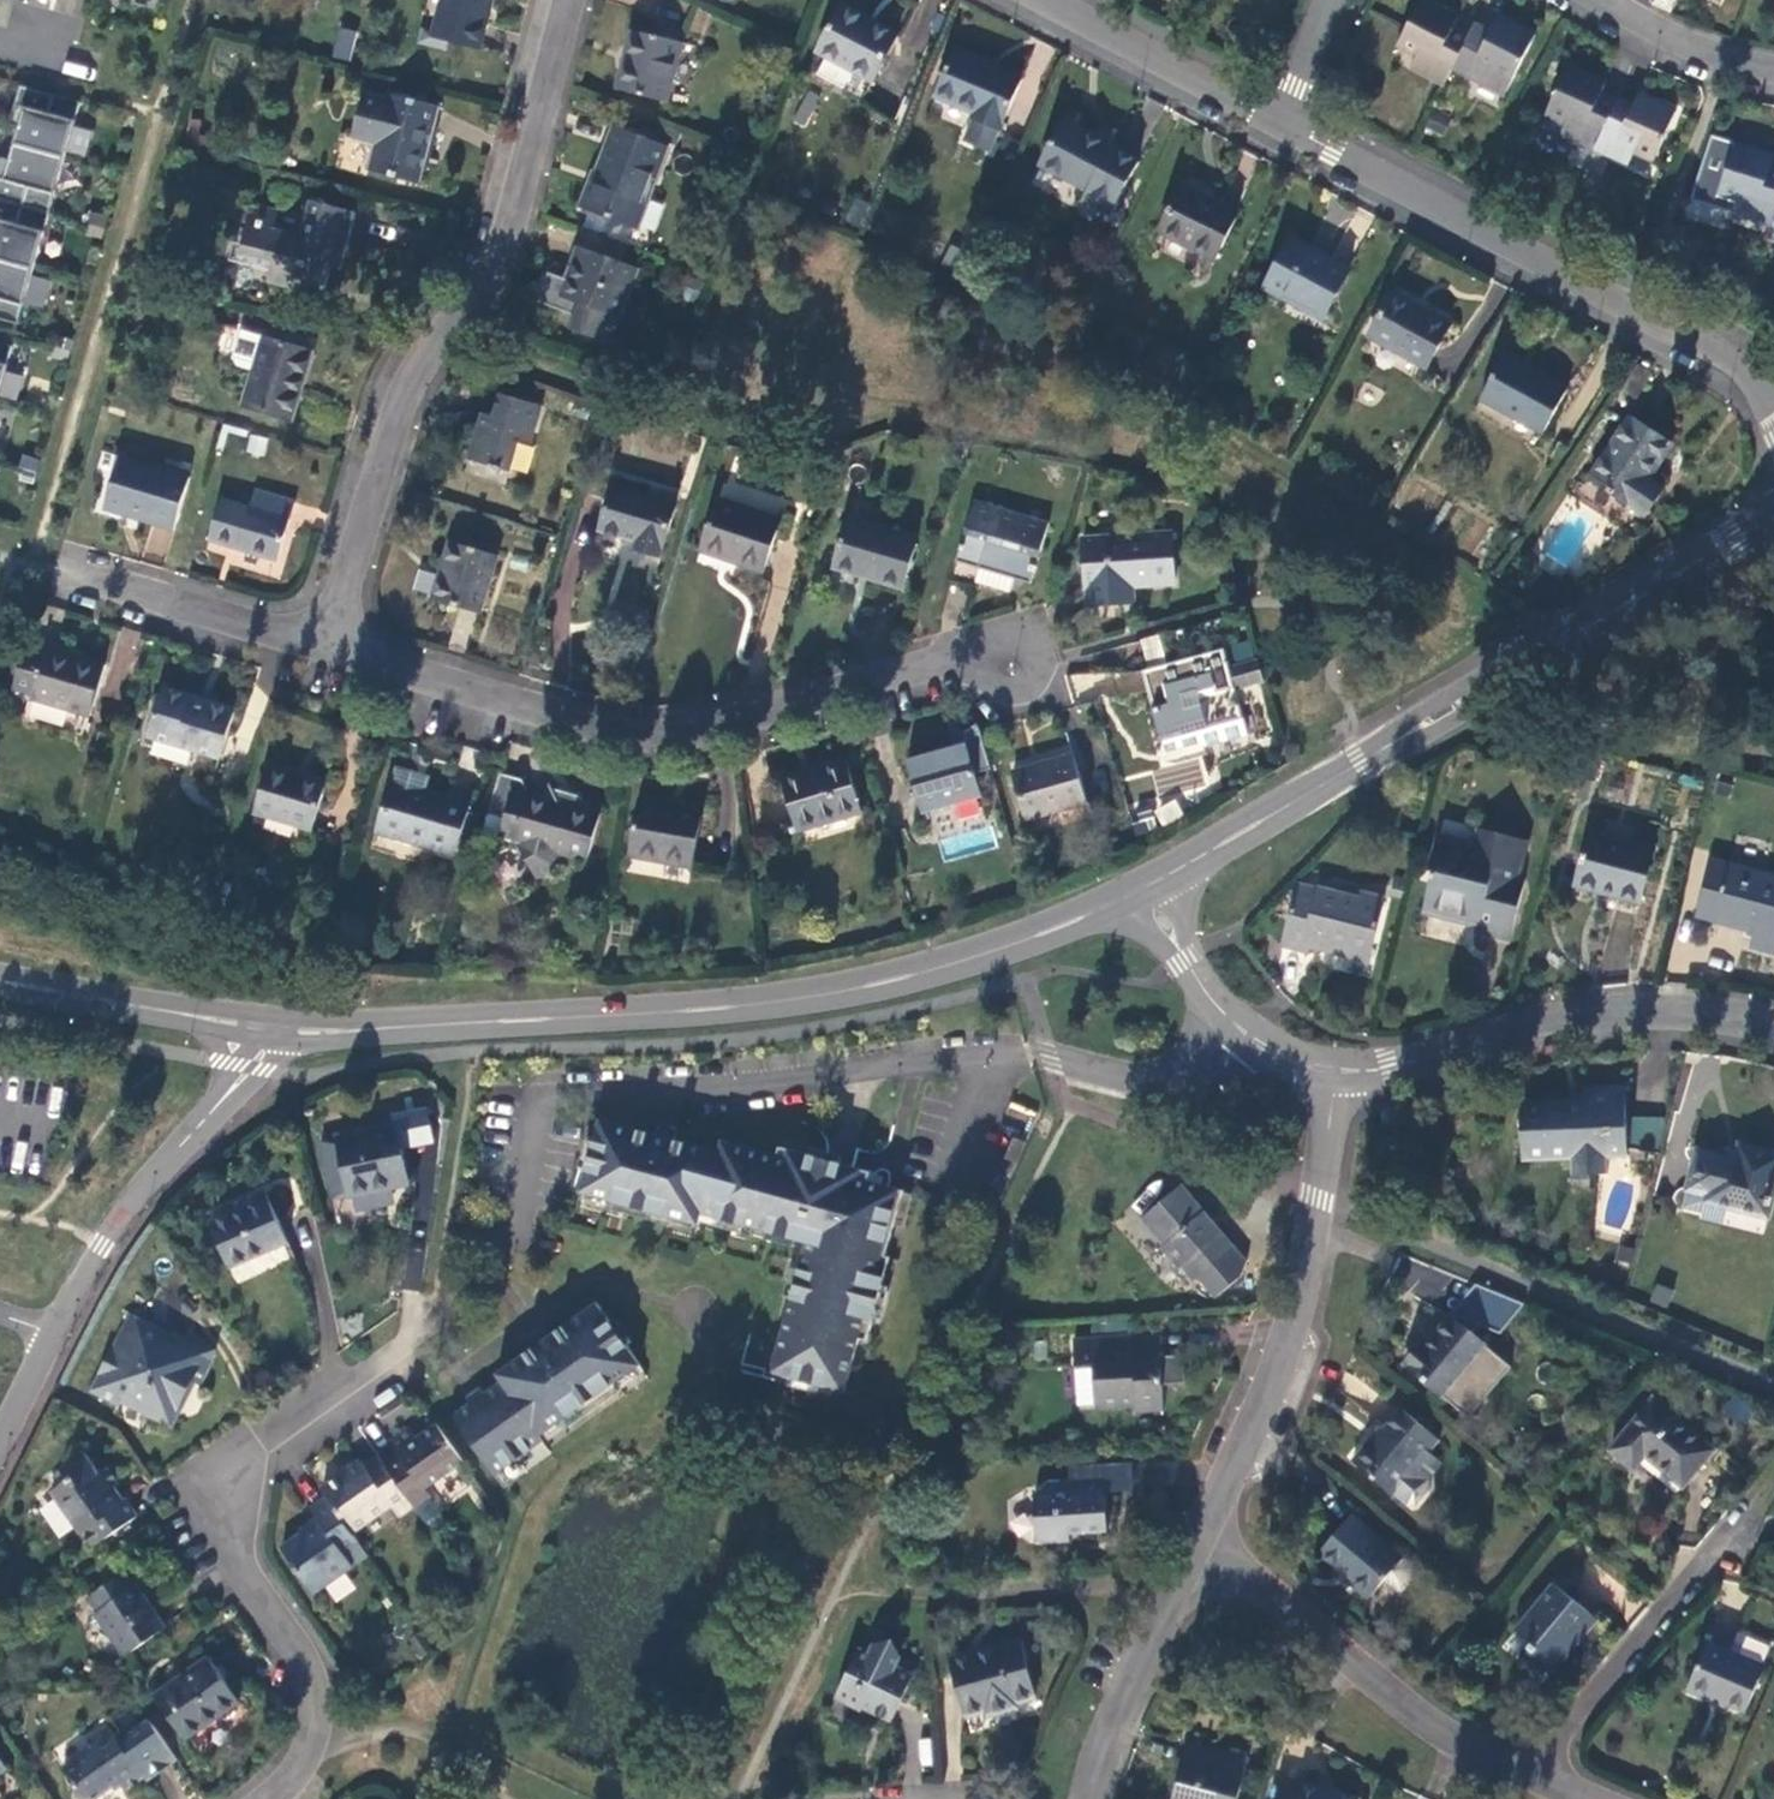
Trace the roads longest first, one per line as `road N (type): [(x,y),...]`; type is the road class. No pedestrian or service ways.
road 1 (tertiary): [(270,1029),(332,1032),(795,999),(996,950),(1143,889)]
road 2 (tertiary): [(1143,889),(1773,516)]
road 3 (residential): [(1015,669),(957,663),(687,734),(643,737),(325,644)]
road 4 (residential): [(325,644),(410,380),(506,238),(568,0)]
road 5 (residential): [(272,1798),(306,1756),(315,1691),(282,1620),(232,1551),(226,1523),(235,1482),(250,1454),(422,1331)]
road 6 (residential): [(1773,416),(1733,357),(1285,125)]
road 7 (residential): [(1338,1071),(1300,1290),(1201,1559)]
road 8 (residential): [(1338,1071),(1392,1068),(1562,1015),(1656,1006),(1773,1022)]
road 9 (residential): [(1201,1559),(1259,1582),(1445,1734),(1525,1776)]
road 10 (residential): [(51,1334),(123,1217),(262,1052),(270,1029)]
road 11 (residential): [(1756,1506),(1525,1776)]
road 12 (tertiary): [(0,983),(270,1029)]
road 13 (residential): [(325,644),(61,573)]
road 14 (residential): [(1285,125),(1047,0)]
road 15 (residential): [(1201,1559),(1165,1605),(1092,1798)]
road 16 (residential): [(1030,1054),(1105,1075),(1173,1074),(1220,1043),(1233,1024)]
road 17 (residential): [(1603,0),(1726,64),(1773,71)]
road 18 (residential): [(1143,889),(1233,1024)]
road 19 (residential): [(1285,125),(1331,0)]

